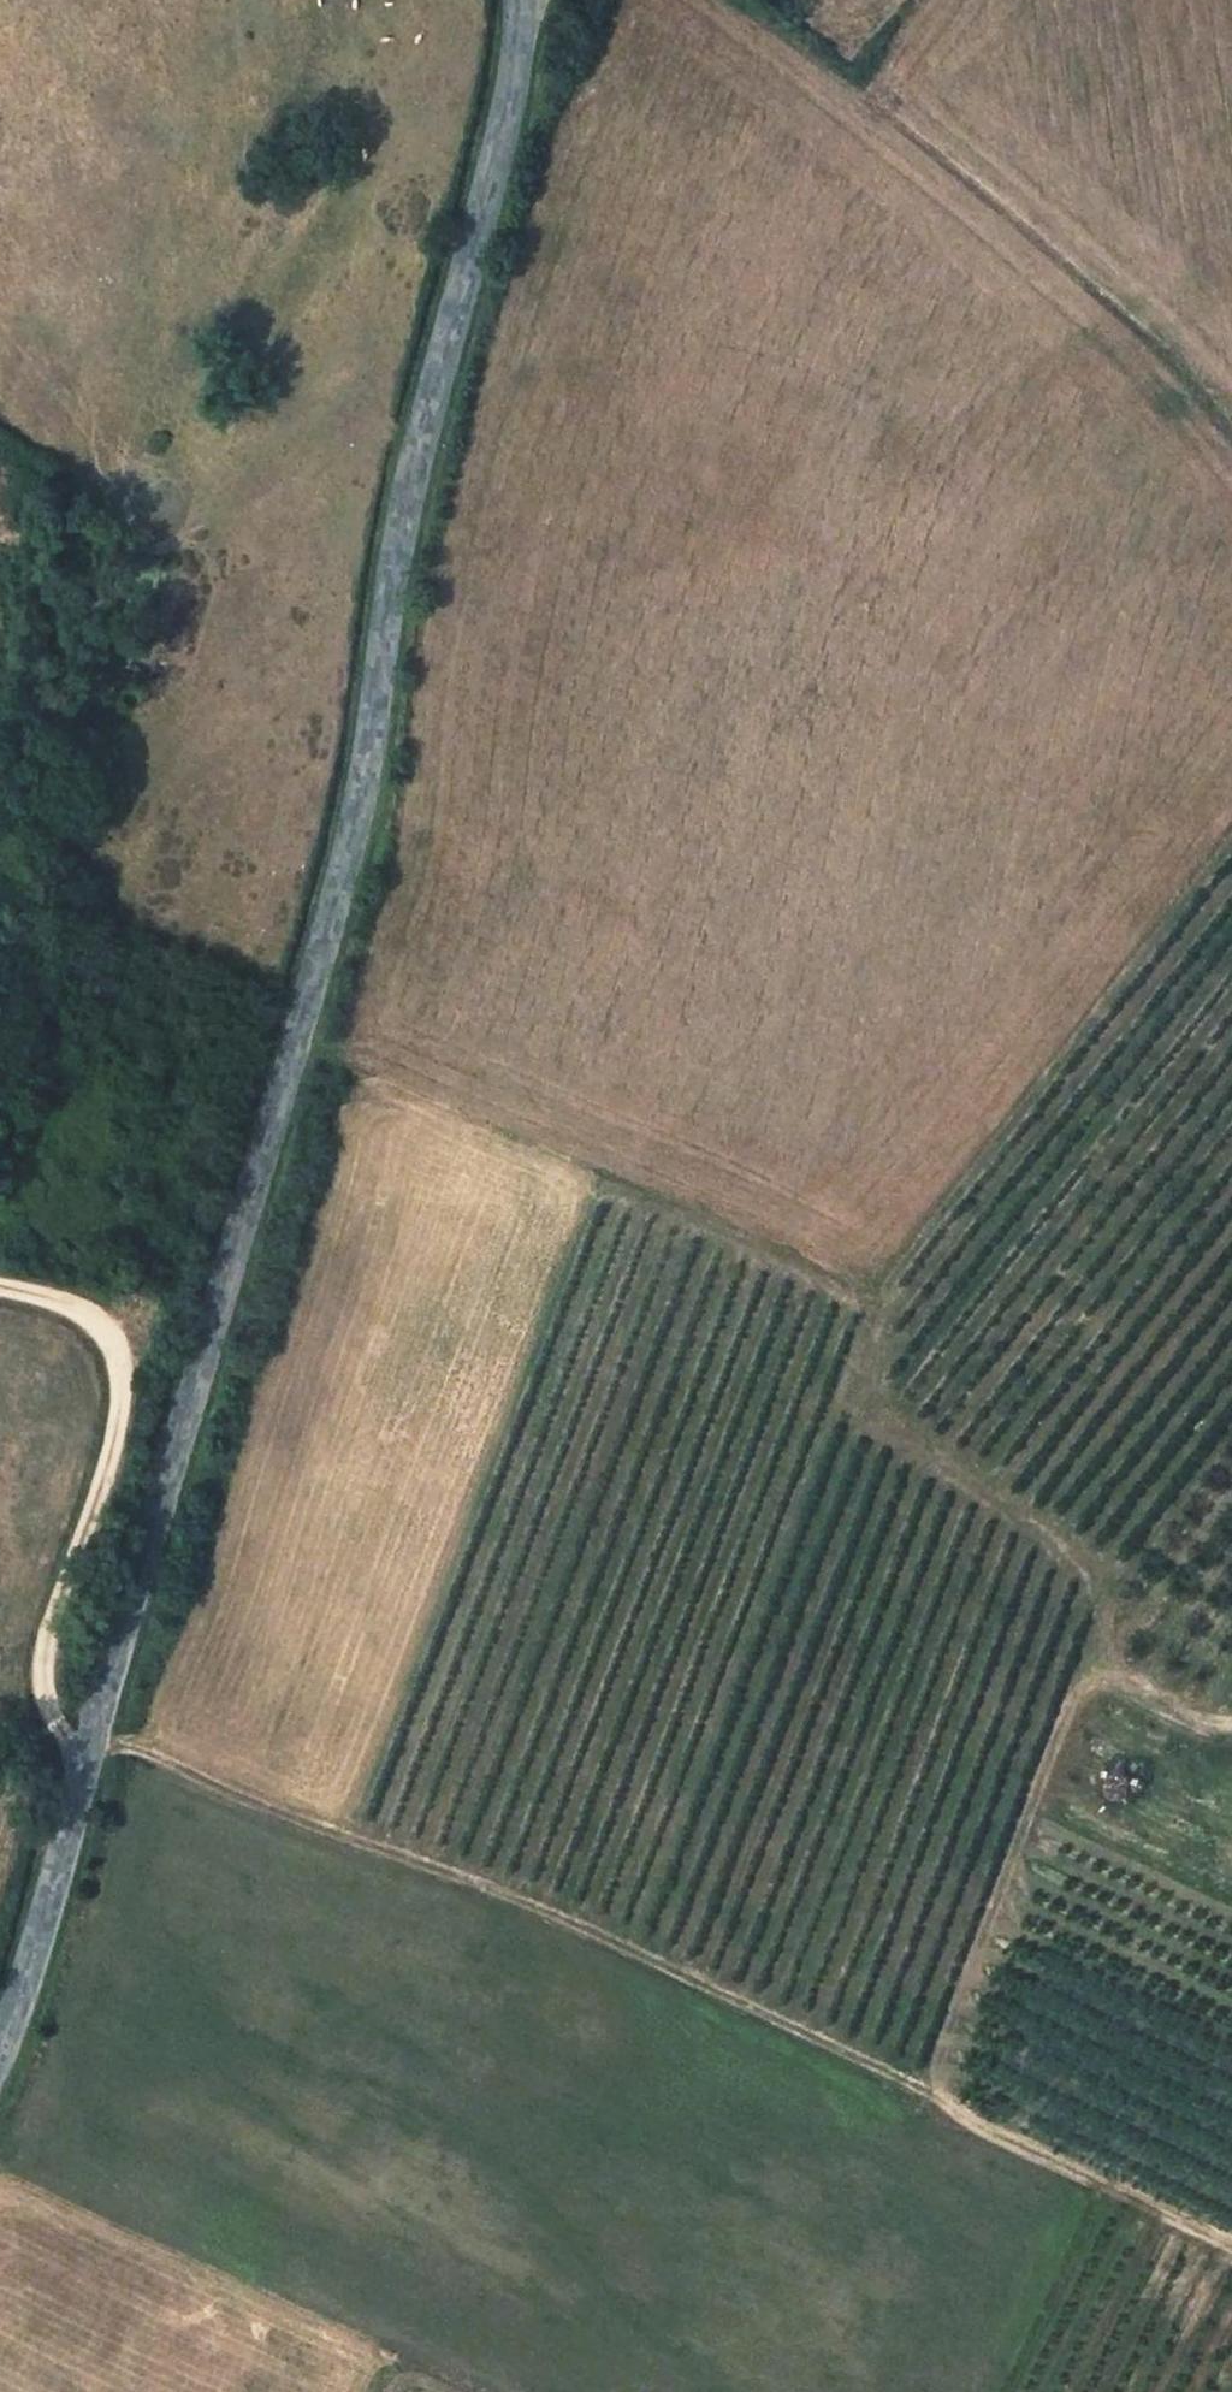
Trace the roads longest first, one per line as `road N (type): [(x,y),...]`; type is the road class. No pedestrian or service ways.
road 1 (unclassified): [(519,0),(521,55),(405,494),(337,919),(28,1971),(0,2034)]

